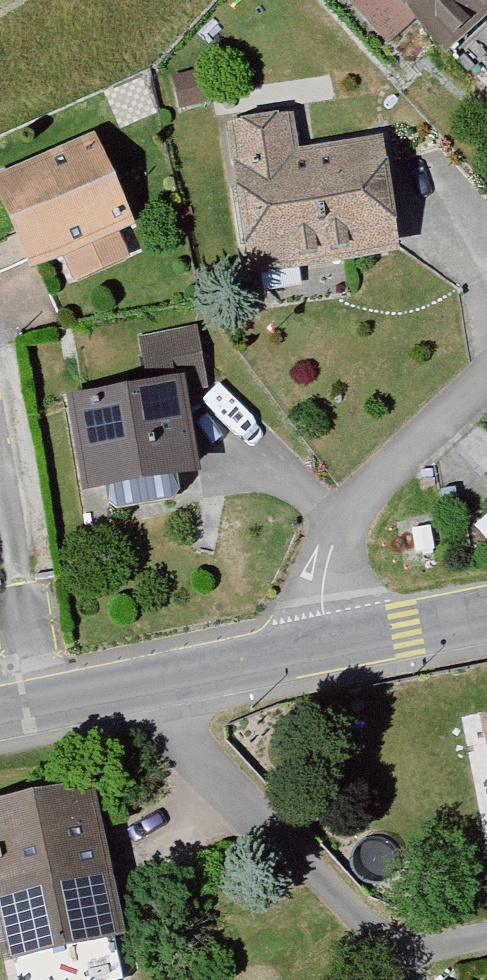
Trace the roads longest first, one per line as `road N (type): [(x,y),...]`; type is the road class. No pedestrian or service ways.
road 1 (tertiary): [(326,649),(0,713)]
road 2 (residential): [(326,649),(329,562),(347,521),(371,487),(486,381)]
road 3 (tertiary): [(486,619),(326,649)]

